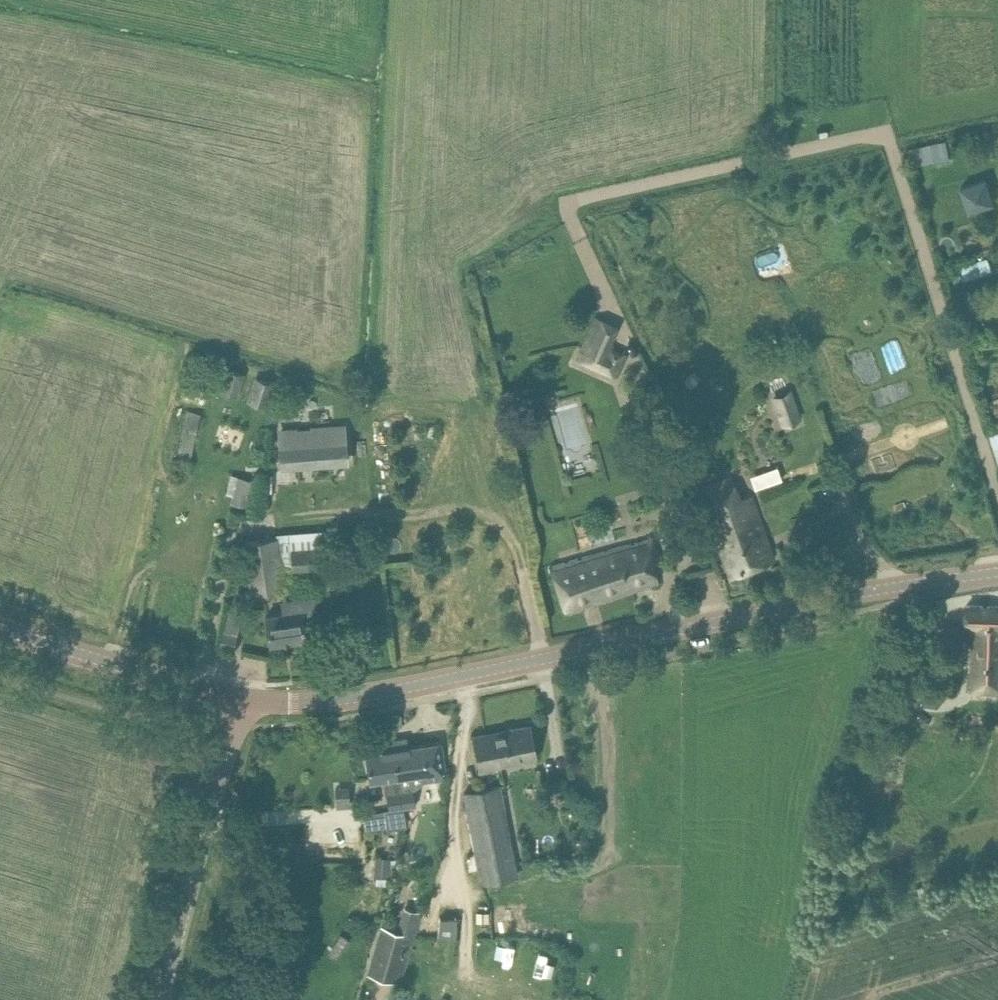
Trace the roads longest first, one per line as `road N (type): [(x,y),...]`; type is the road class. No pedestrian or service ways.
road 1 (tertiary): [(997,572),(374,695),(239,703)]
road 2 (unclassified): [(163,999),(239,703)]
road 3 (tertiary): [(239,703),(0,630)]

